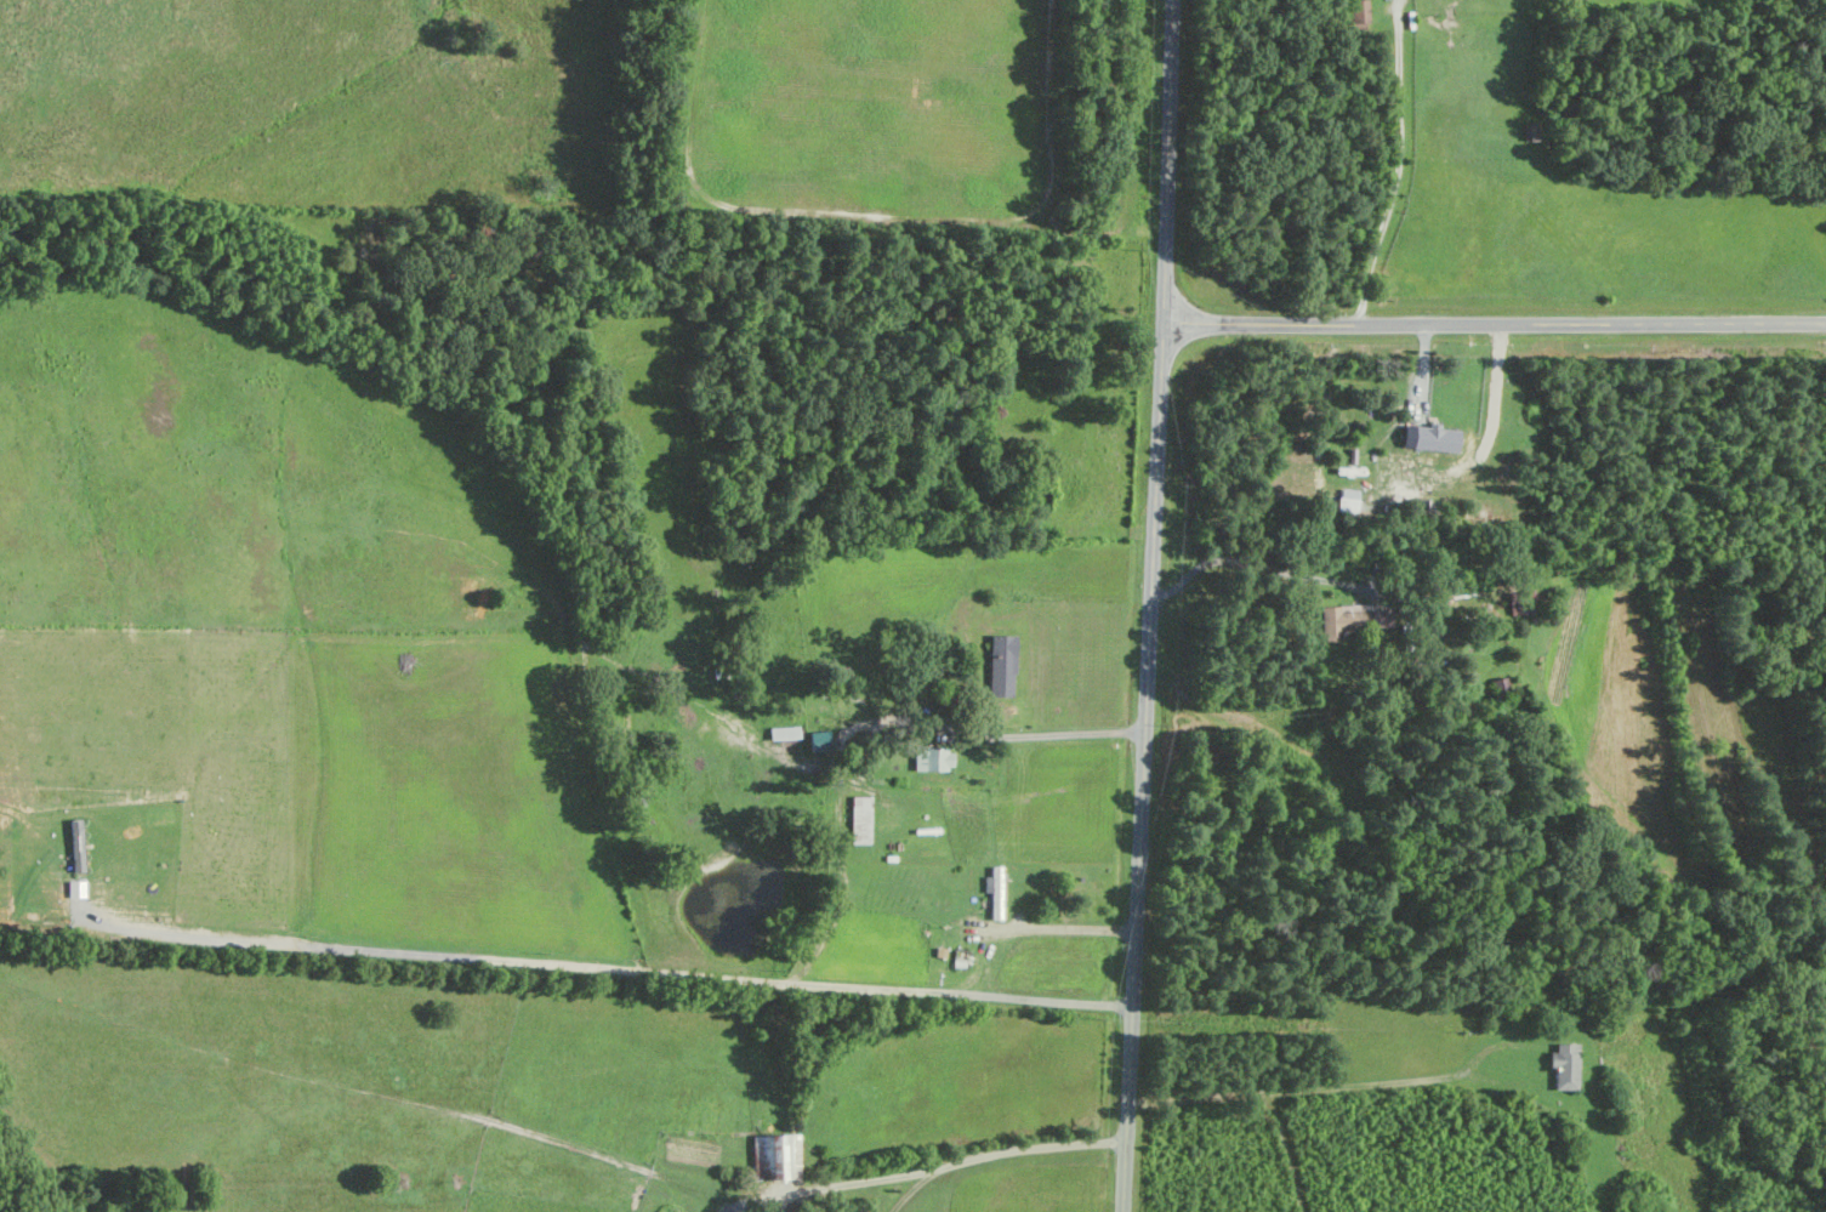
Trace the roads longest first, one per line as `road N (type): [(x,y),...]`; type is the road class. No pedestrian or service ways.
road 1 (residential): [(1123,1211),(1156,722),(1151,597),(1172,0)]
road 2 (residential): [(1164,324),(1825,325)]

